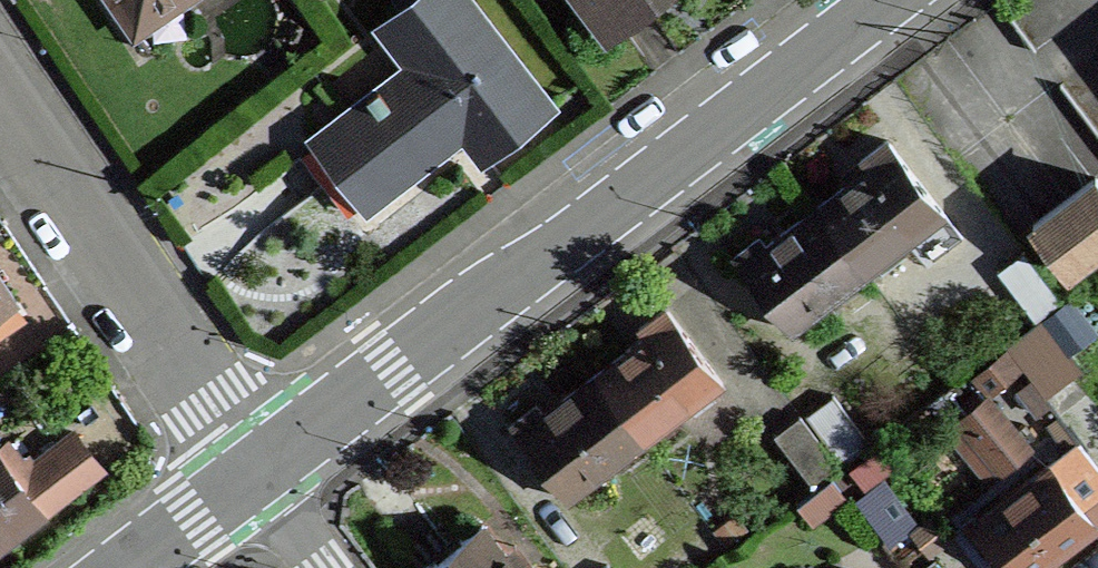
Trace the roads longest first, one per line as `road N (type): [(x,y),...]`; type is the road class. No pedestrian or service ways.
road 1 (tertiary): [(255,473),(885,0)]
road 2 (residential): [(0,95),(255,473)]
road 3 (tertiary): [(130,567),(255,473)]

